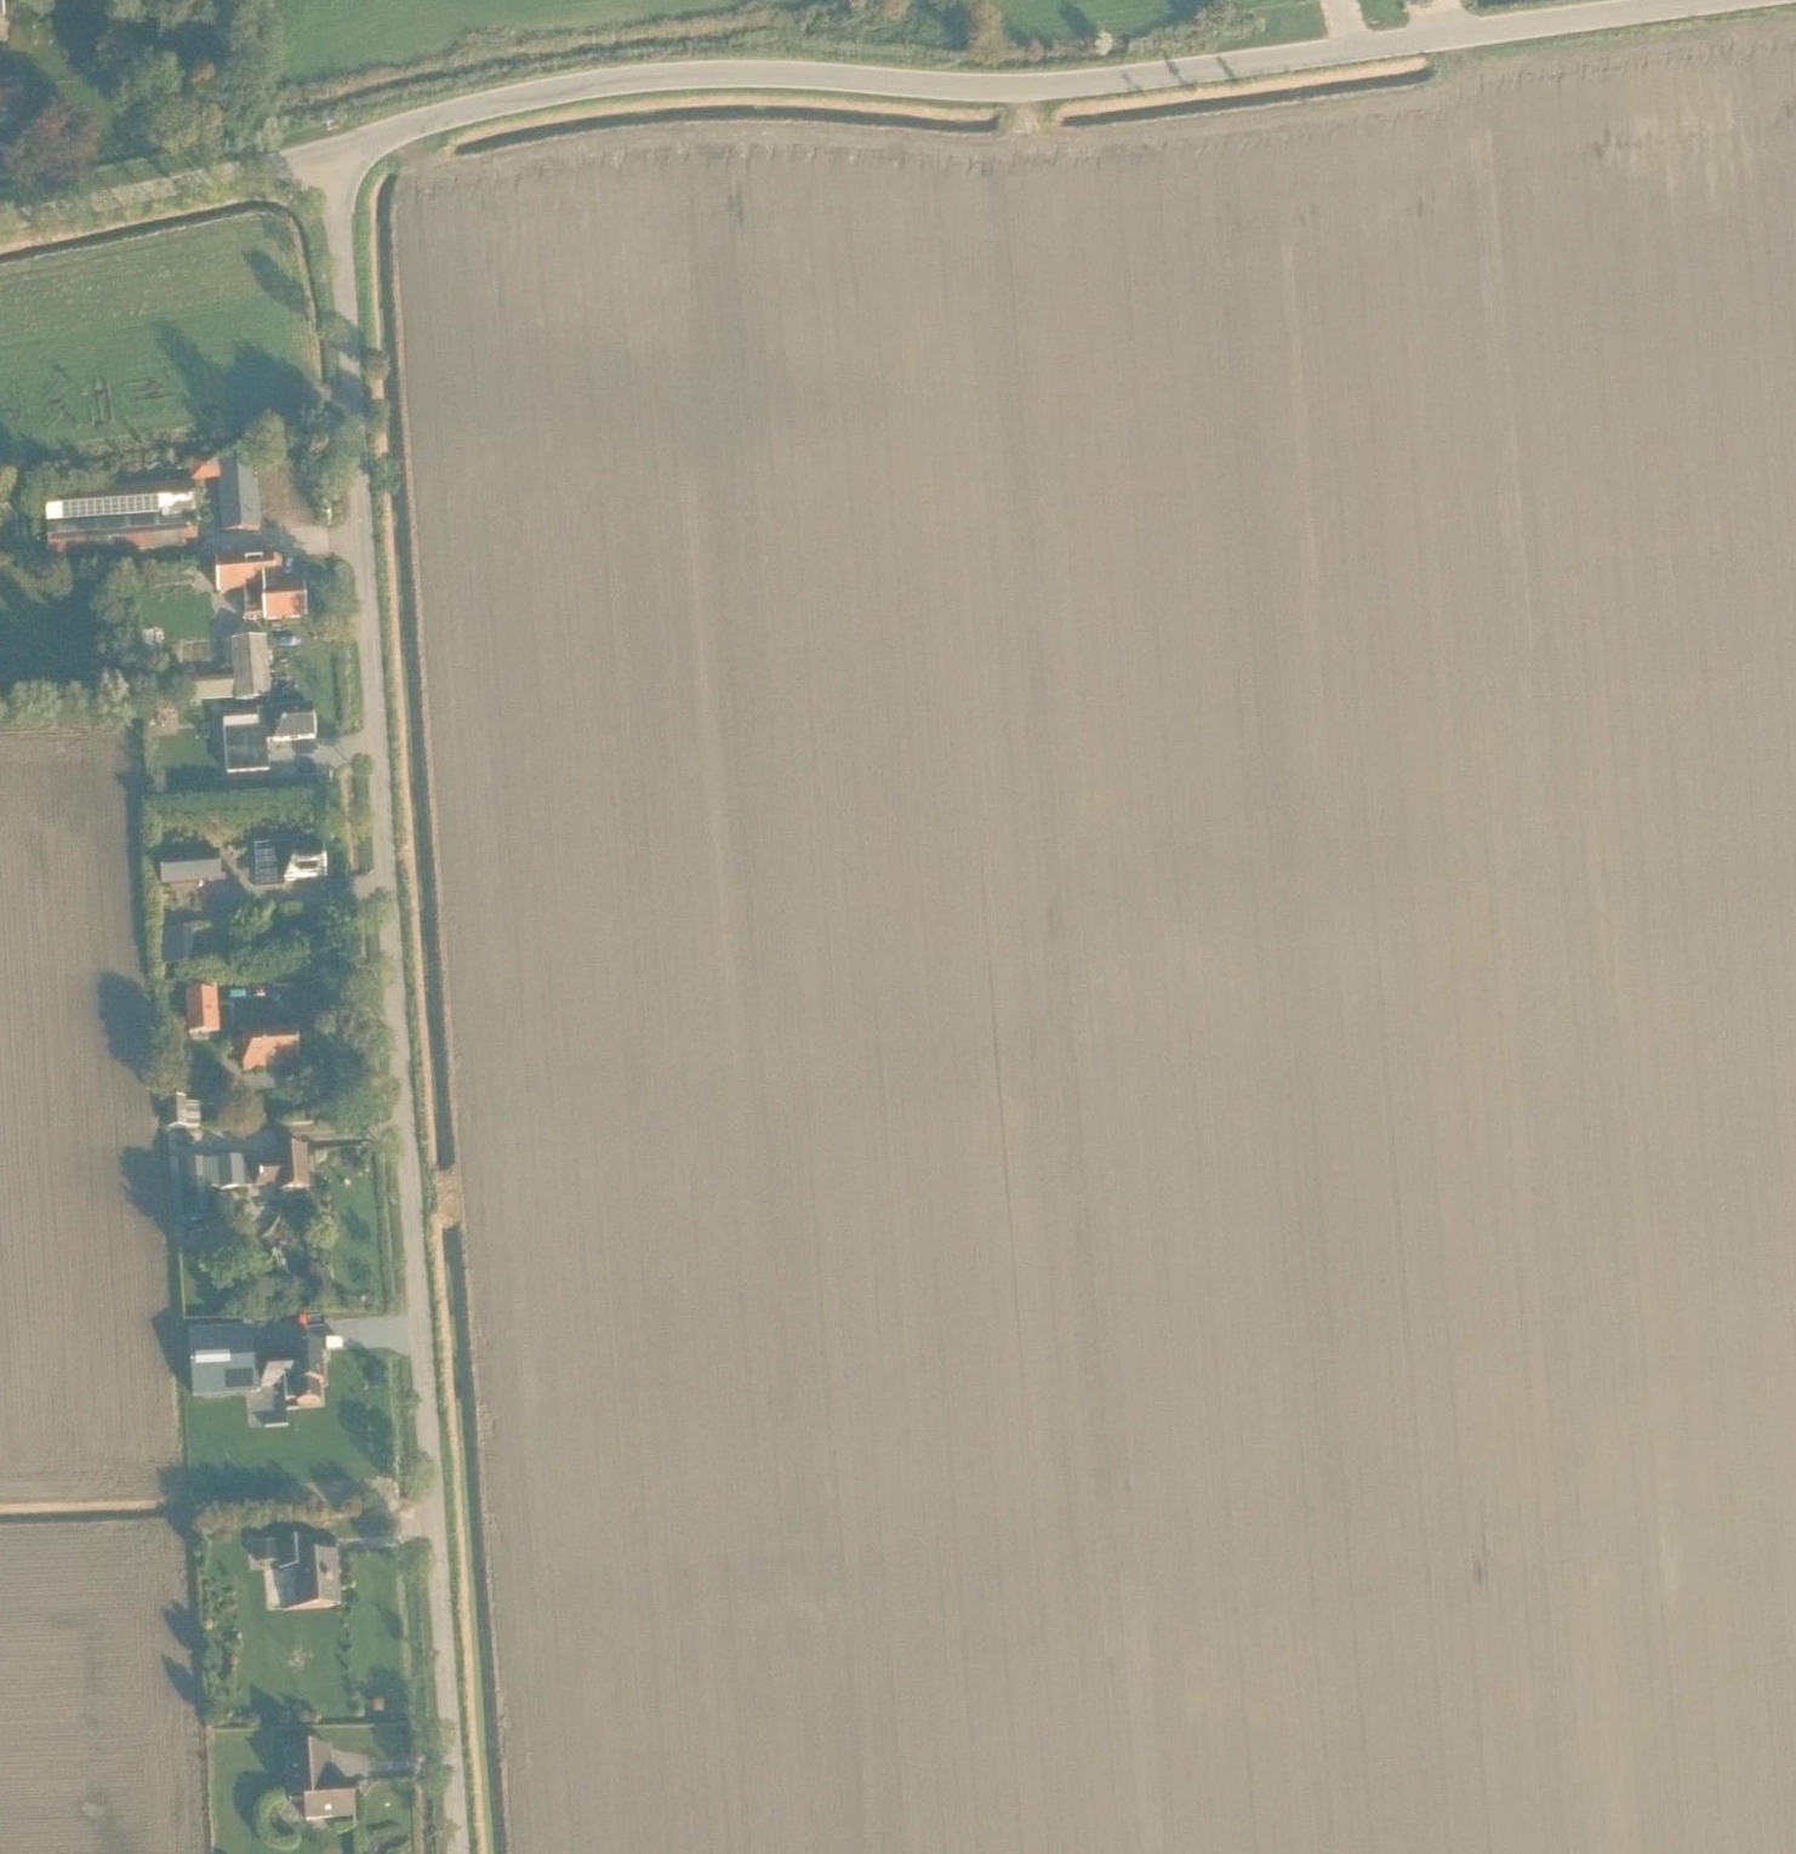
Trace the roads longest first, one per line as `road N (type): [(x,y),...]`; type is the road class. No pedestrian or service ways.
road 1 (unclassified): [(457,1853),(335,146)]
road 2 (unclassified): [(335,146),(456,110),(622,77),(792,72),(938,84),(1086,81),(1703,0)]
road 3 (unclassified): [(0,226),(335,146)]

